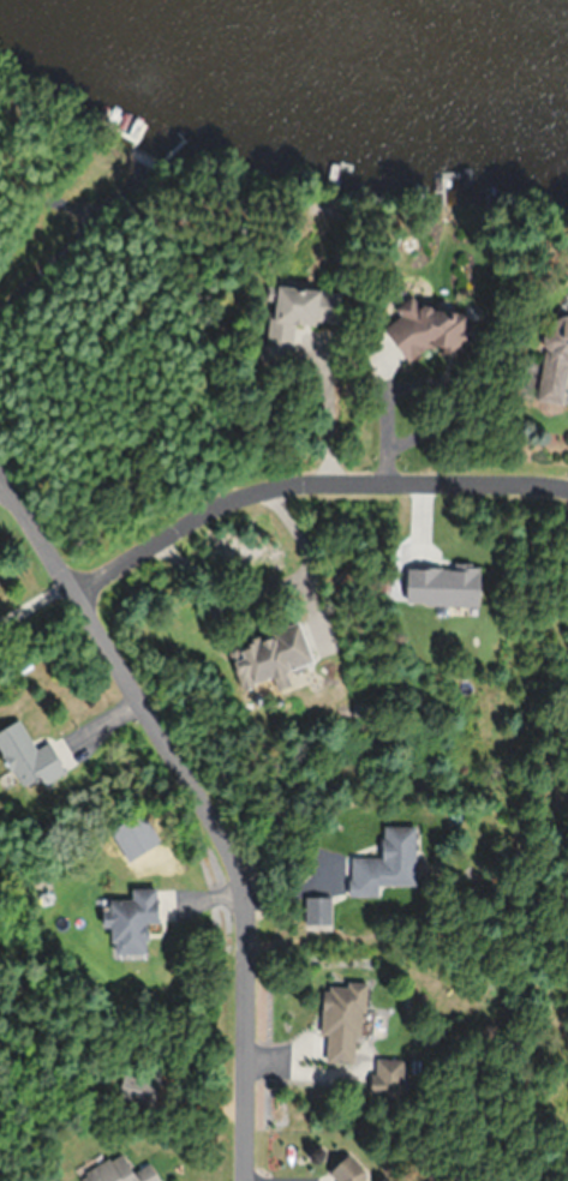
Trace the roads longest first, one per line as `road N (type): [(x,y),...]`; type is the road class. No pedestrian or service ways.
road 1 (residential): [(251,1180),(244,874),(0,484)]
road 2 (residential): [(567,490),(346,482),(246,493),(73,590)]

